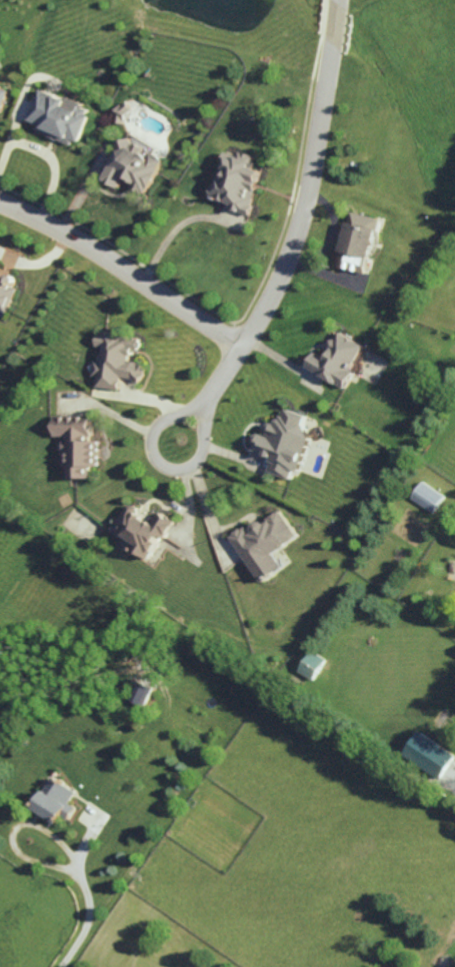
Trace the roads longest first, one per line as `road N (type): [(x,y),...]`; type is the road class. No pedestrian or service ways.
road 1 (residential): [(337,0),(327,100),(301,222),(276,283),(203,406)]
road 2 (residential): [(239,347),(0,203)]
road 3 (residential): [(203,406),(154,428),(148,451),(157,463),(171,470),(198,461),(203,406)]

